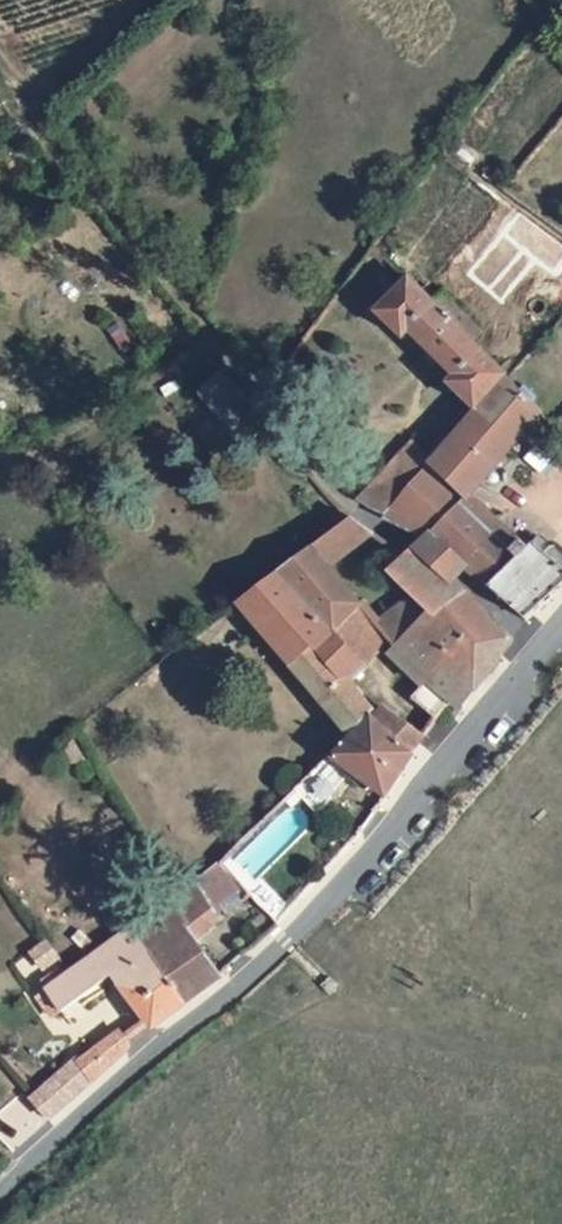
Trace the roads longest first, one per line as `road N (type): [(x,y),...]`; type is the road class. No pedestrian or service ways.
road 1 (unclassified): [(561,623),(429,787),(288,936),(0,1188)]
road 2 (track): [(536,655),(419,550),(362,520),(289,445),(0,77)]

